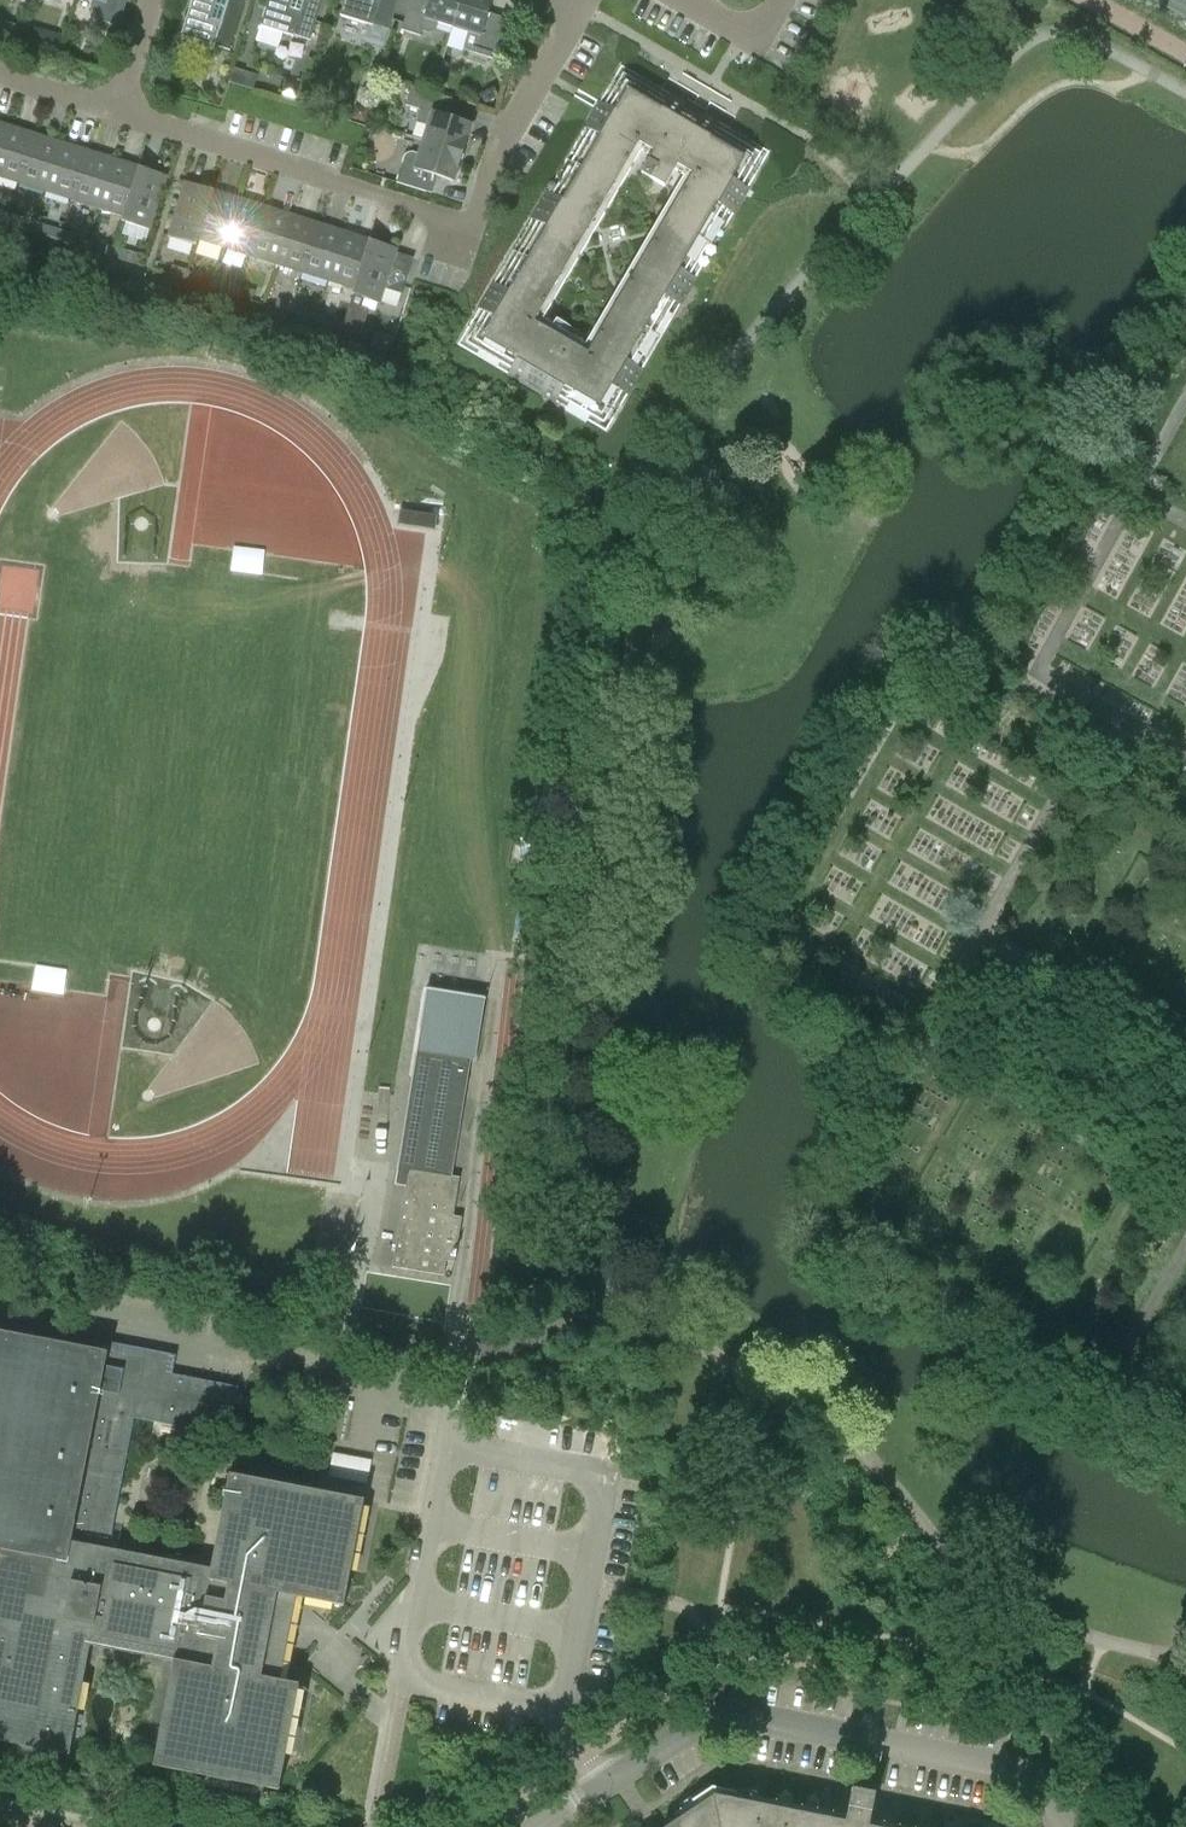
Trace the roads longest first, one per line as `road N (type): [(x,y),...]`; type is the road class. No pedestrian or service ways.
road 1 (residential): [(1065,1826),(1041,1791),(1011,1769),(735,1713),(700,1721),(538,1826)]
road 2 (residential): [(472,224),(117,110)]
road 3 (residential): [(472,224),(582,7)]
road 4 (residential): [(117,110),(0,75)]

